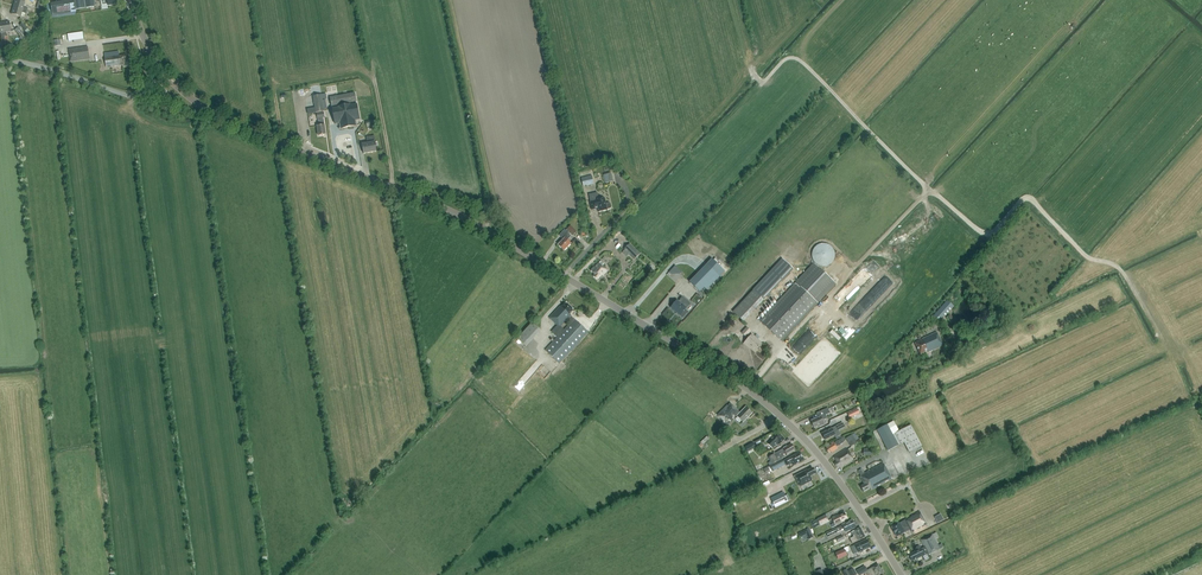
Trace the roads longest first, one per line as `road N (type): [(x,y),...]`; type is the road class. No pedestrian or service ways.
road 1 (tertiary): [(900,574),(813,448),(731,378),(446,208),(228,121),(167,77)]
road 2 (unclassified): [(167,77),(150,92),(127,95),(0,60)]
road 3 (track): [(790,423),(910,367)]

